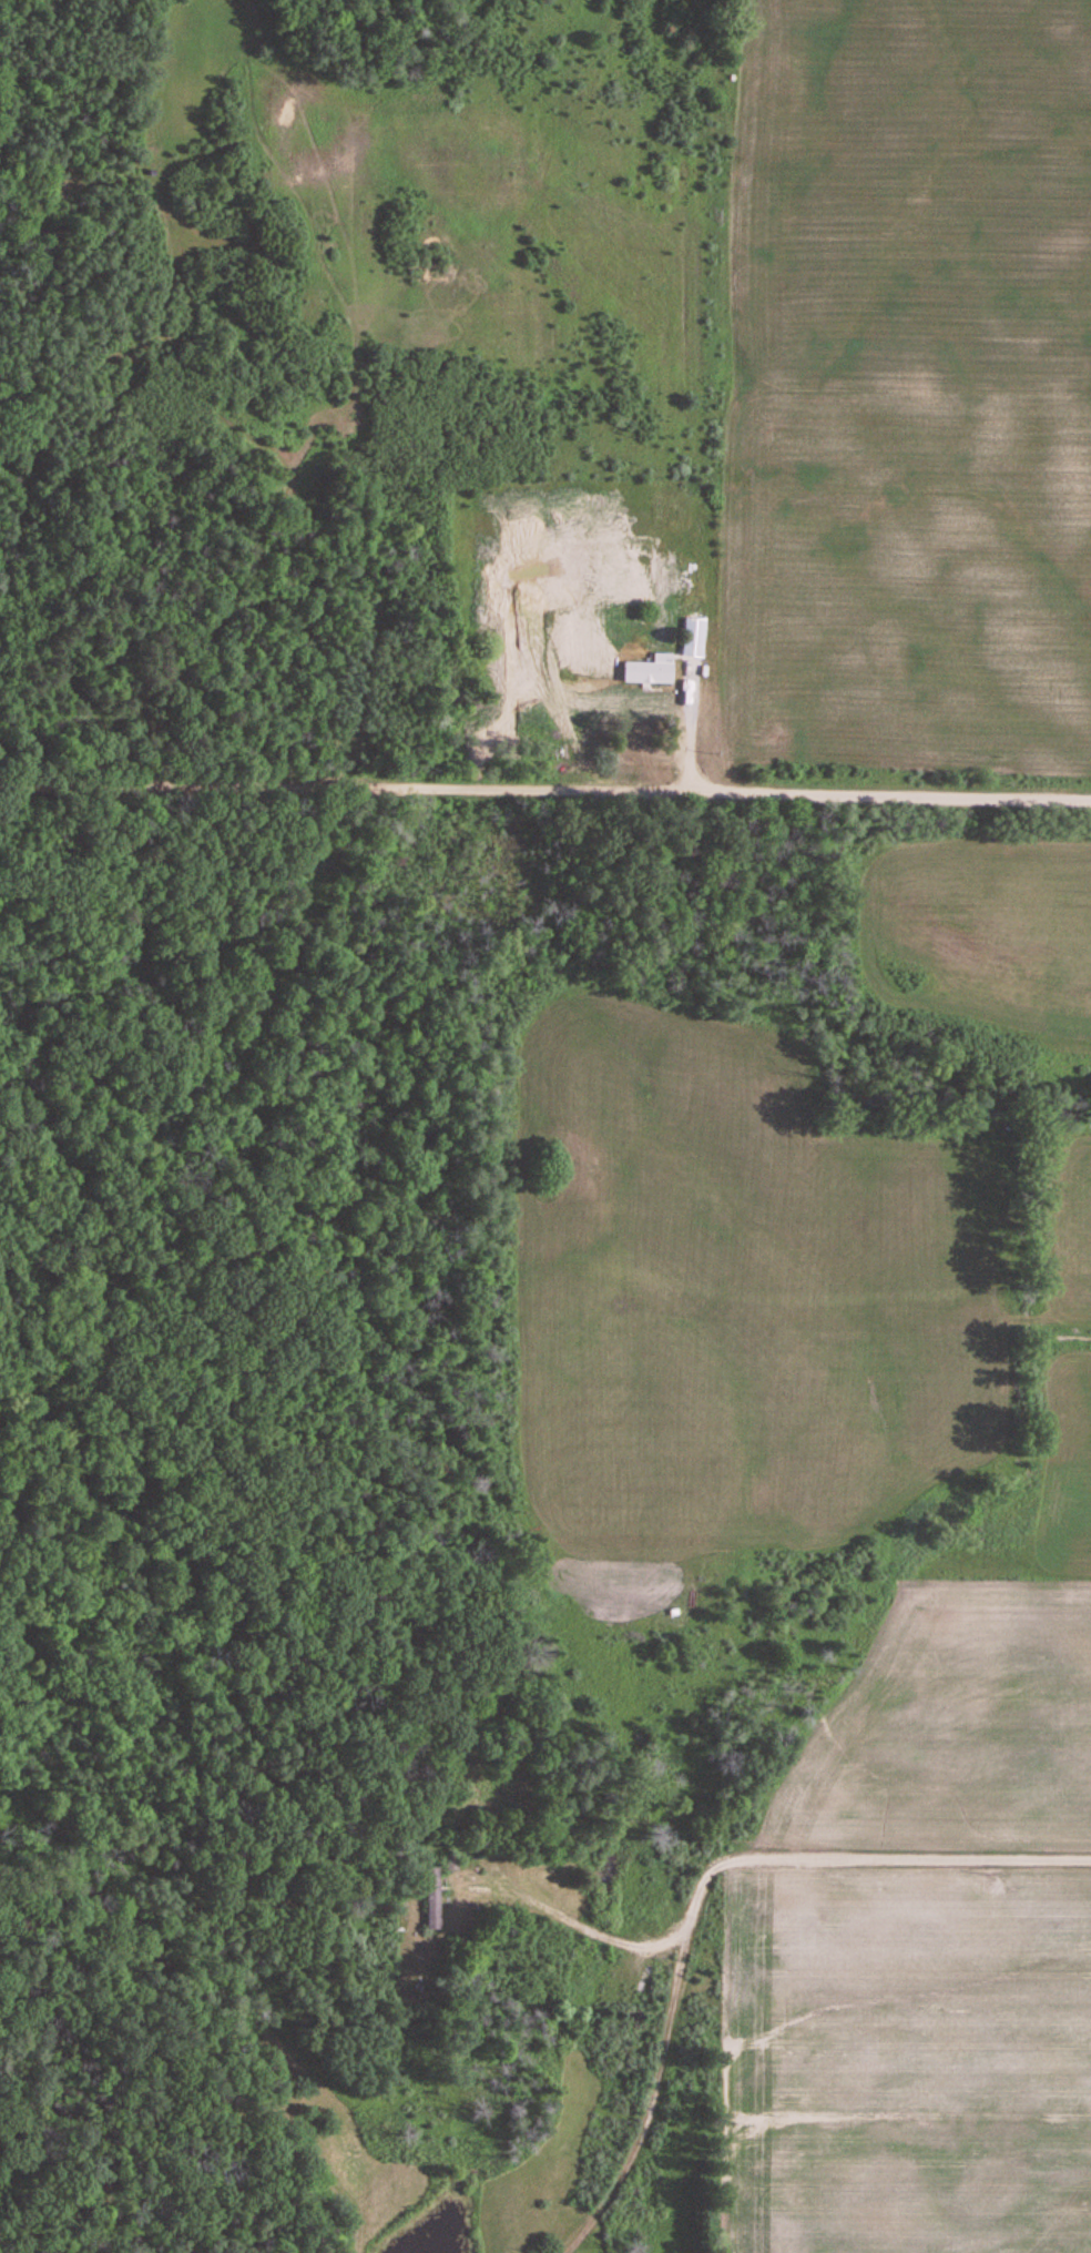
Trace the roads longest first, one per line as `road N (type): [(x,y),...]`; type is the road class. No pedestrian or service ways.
road 1 (track): [(1090,799),(0,779)]

